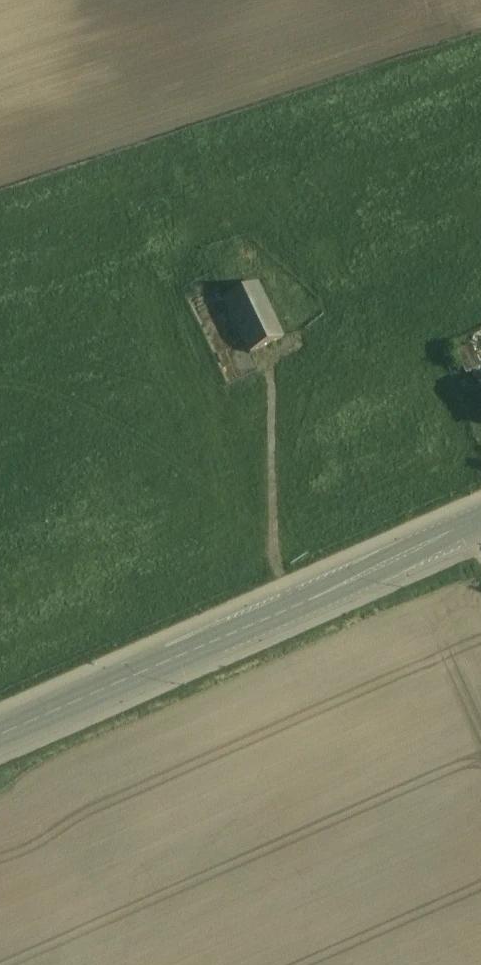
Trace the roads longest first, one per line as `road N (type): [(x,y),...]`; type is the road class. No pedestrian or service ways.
road 1 (secondary): [(480,520),(0,736)]
road 2 (track): [(271,357),(275,543),(290,609)]

